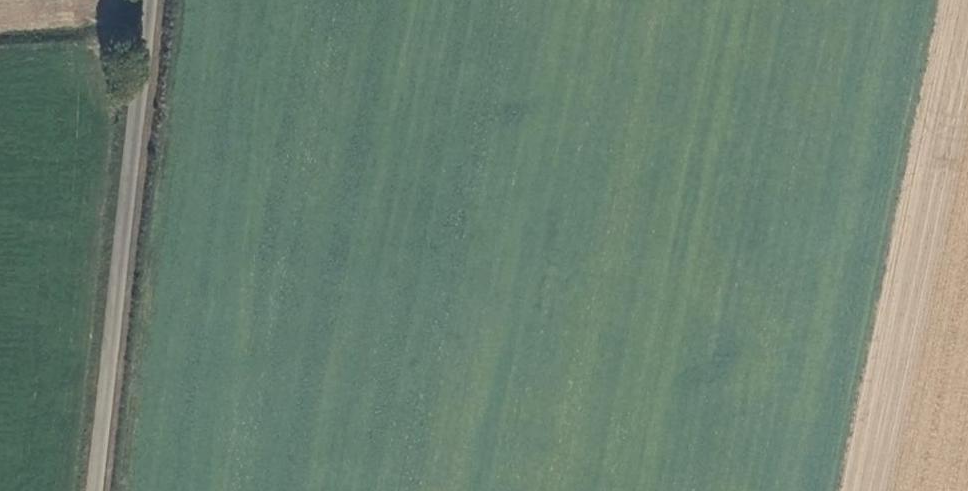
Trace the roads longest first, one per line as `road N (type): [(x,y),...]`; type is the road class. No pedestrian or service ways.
road 1 (unclassified): [(147,0),(91,490)]

